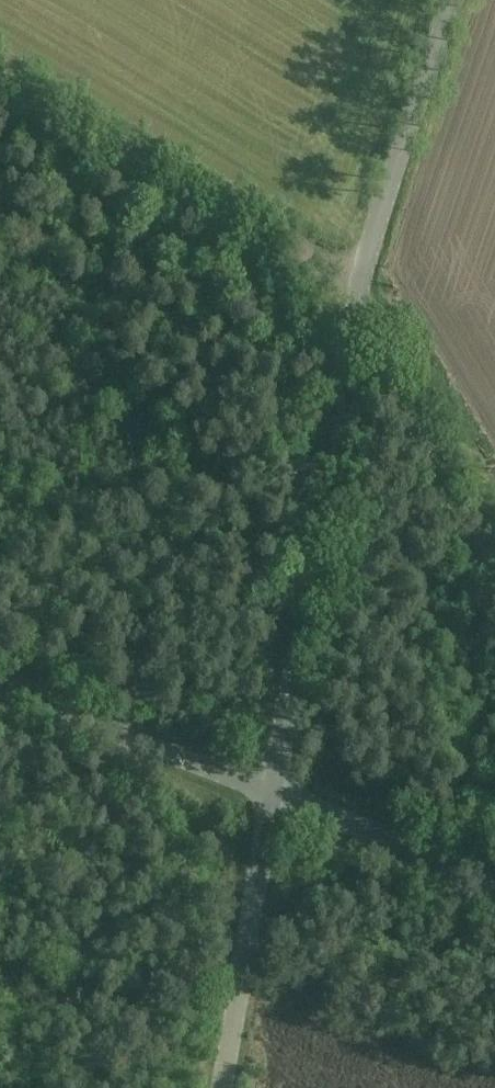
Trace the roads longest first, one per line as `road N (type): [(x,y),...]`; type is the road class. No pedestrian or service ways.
road 1 (unclassified): [(274,794),(360,280),(455,0)]
road 2 (track): [(0,63),(360,280)]
road 3 (unclassified): [(220,1087),(274,794)]
road 4 (unclassified): [(274,794),(0,688)]
road 5 (unclassified): [(494,880),(274,794)]
road 6 (track): [(494,479),(414,359),(357,294)]

